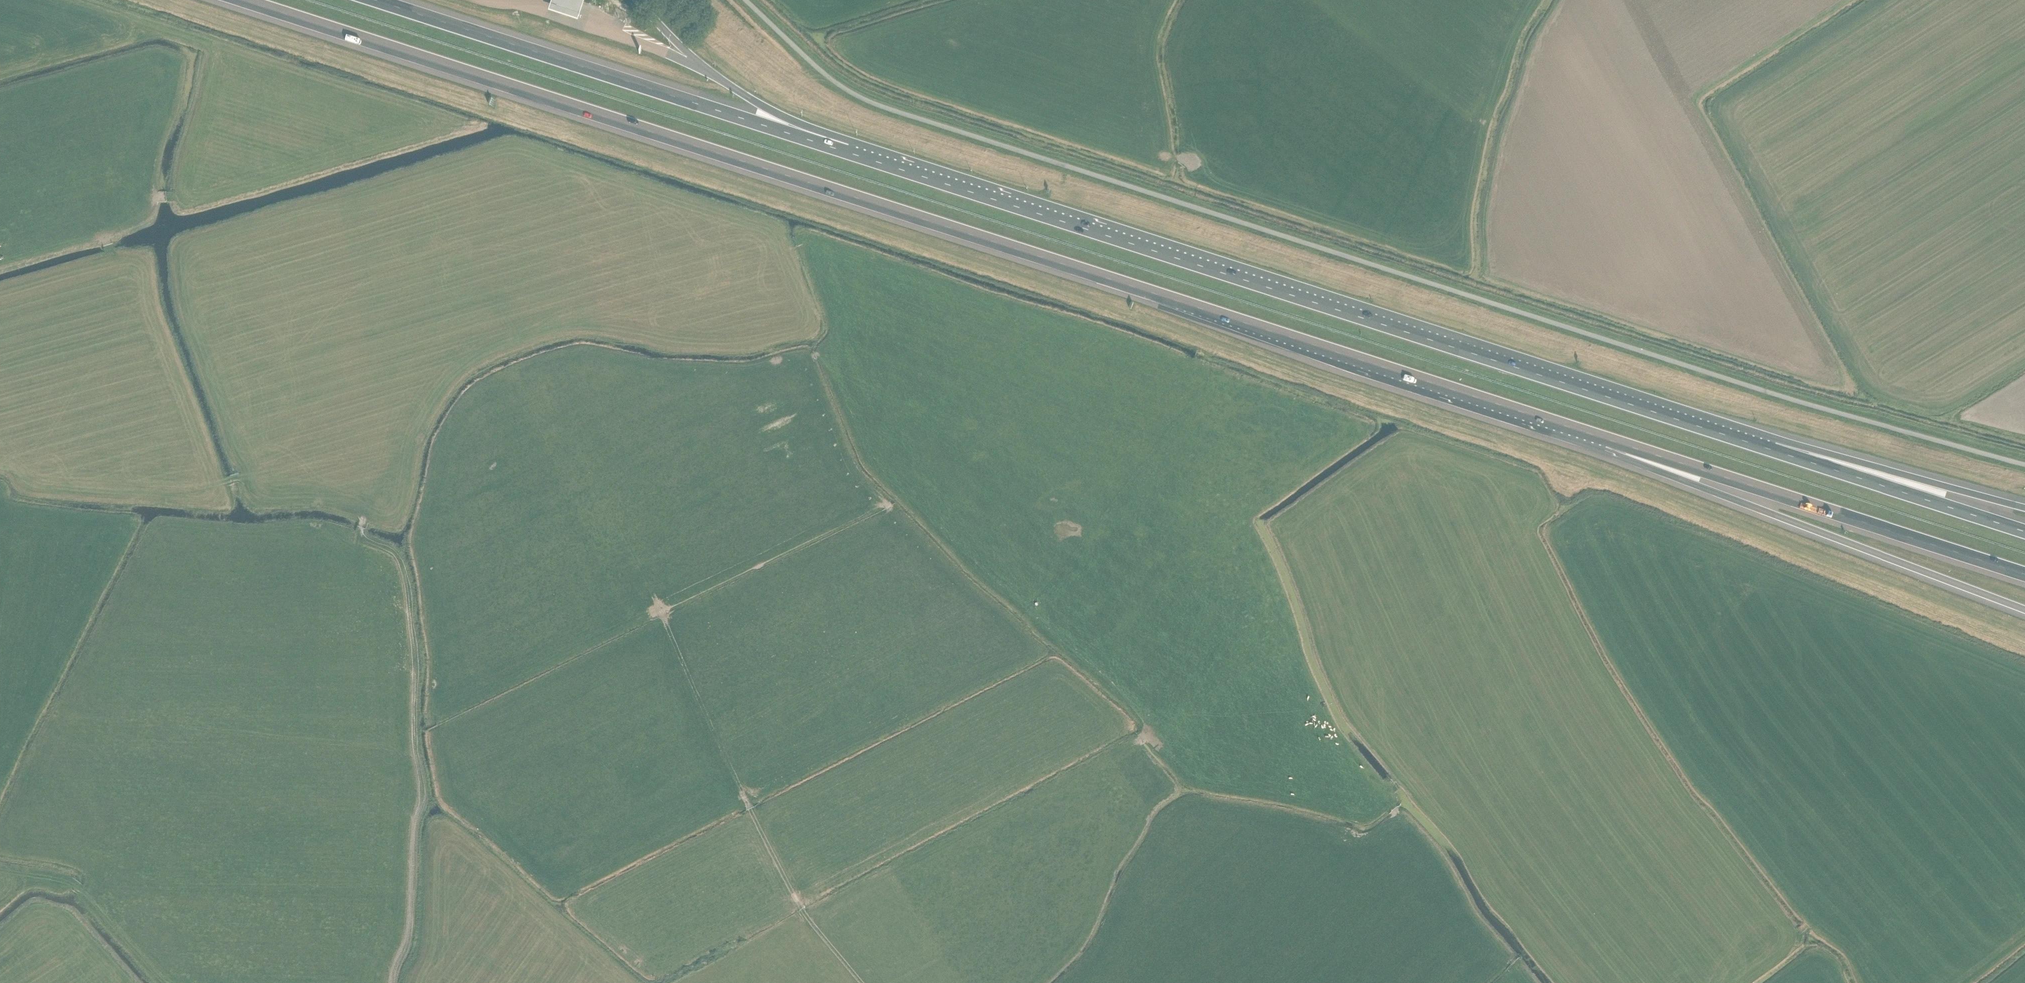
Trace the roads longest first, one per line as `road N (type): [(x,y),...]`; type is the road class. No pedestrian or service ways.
road 1 (motorway): [(235,0),(1607,440)]
road 2 (motorway): [(1773,451),(841,150)]
road 3 (motorway): [(841,150),(375,0)]
road 4 (motorway): [(1607,440),(1664,473),(2024,612)]
road 5 (motorway): [(1607,440),(2024,575)]
road 6 (motorway): [(2024,532),(1773,451)]
road 7 (motorway): [(2024,507),(1773,451)]
road 8 (motorway): [(841,150),(699,65)]

